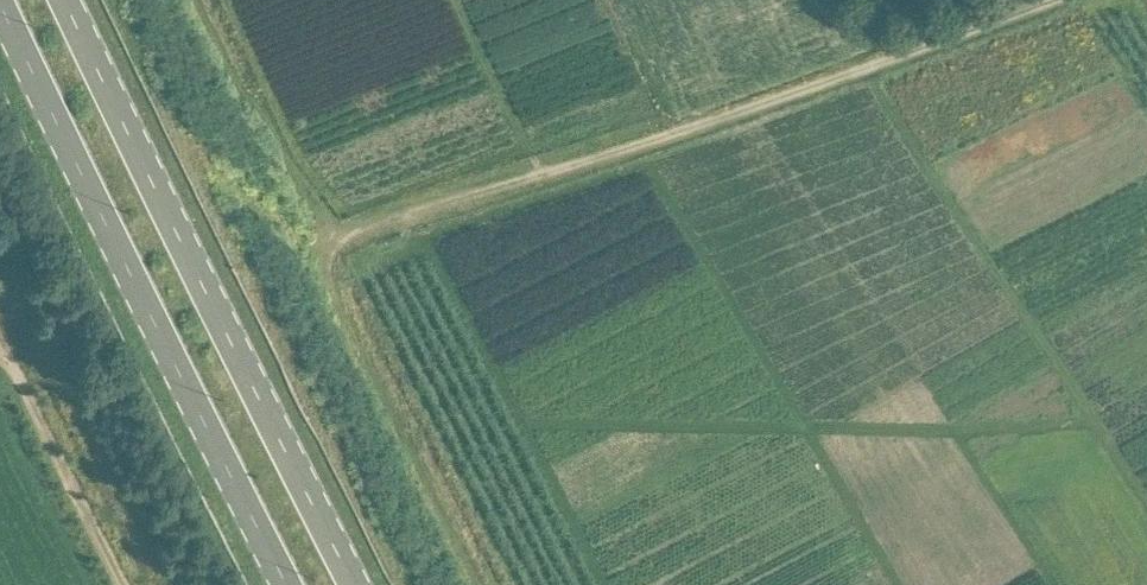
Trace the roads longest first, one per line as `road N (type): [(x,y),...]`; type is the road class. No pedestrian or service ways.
road 1 (track): [(327,252),(656,143),(1049,0)]
road 2 (primary): [(356,584),(66,0)]
road 3 (primary): [(0,0),(288,584)]
road 4 (track): [(5,341),(124,584)]

